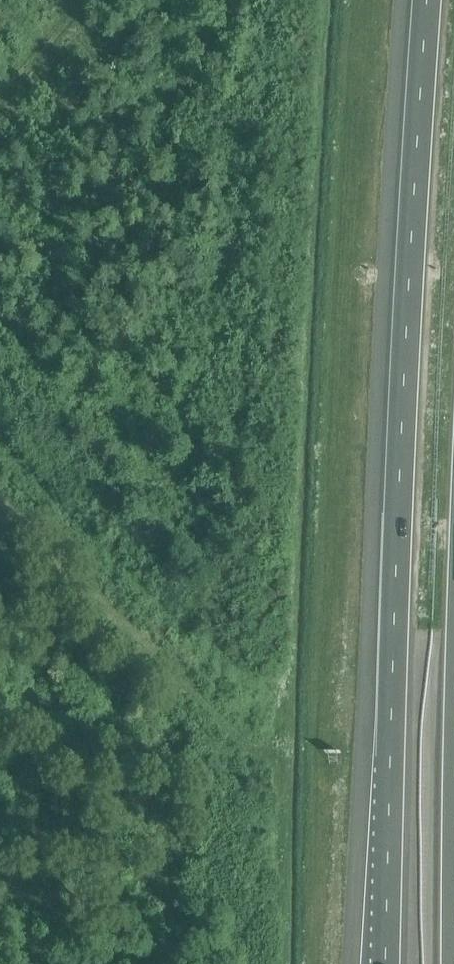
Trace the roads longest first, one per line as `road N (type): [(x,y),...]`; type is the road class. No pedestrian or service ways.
road 1 (motorway): [(426,0),(405,339),(387,963)]

